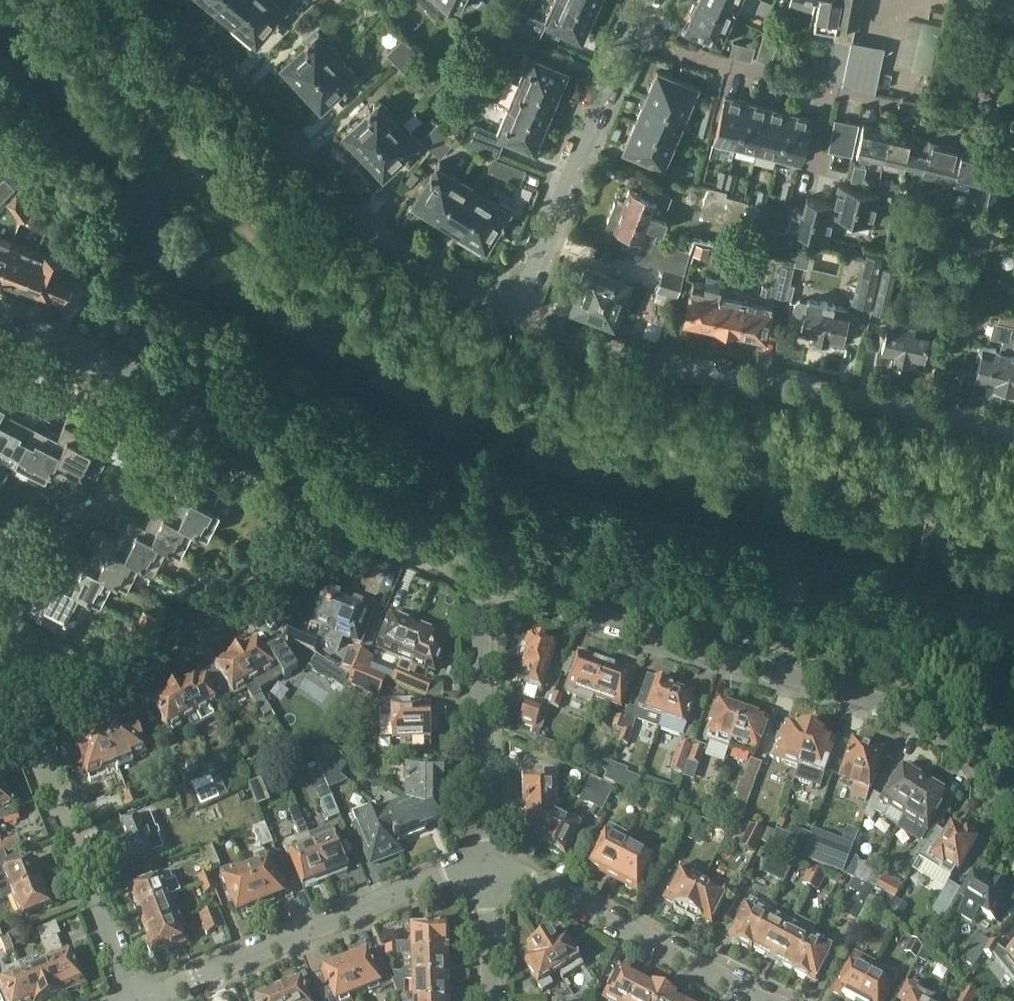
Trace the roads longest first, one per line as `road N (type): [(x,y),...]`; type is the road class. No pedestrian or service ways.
road 1 (residential): [(479,569),(685,644),(913,712),(957,735),(1013,806)]
road 2 (unclassified): [(1013,435),(607,354),(515,319)]
road 3 (residential): [(515,319),(409,262),(348,212),(222,78),(131,0)]
road 4 (residential): [(351,531),(25,720)]
road 5 (residential): [(138,1000),(486,859)]
road 6 (residential): [(486,859),(770,1000)]
road 7 (residential): [(515,319),(632,38)]
road 8 (residential): [(135,1000),(25,720)]
road 9 (residential): [(486,859),(479,569)]
road 10 (residential): [(0,537),(37,548),(126,493),(176,399)]
road 11 (residential): [(176,399),(329,489),(351,531)]
road 12 (residential): [(829,90),(632,38)]
road 13 (residential): [(0,317),(176,399)]
road 14 (residential): [(992,128),(829,90)]
road 15 (residential): [(351,531),(388,521),(479,569)]
road 16 (residential): [(491,1000),(486,859)]

